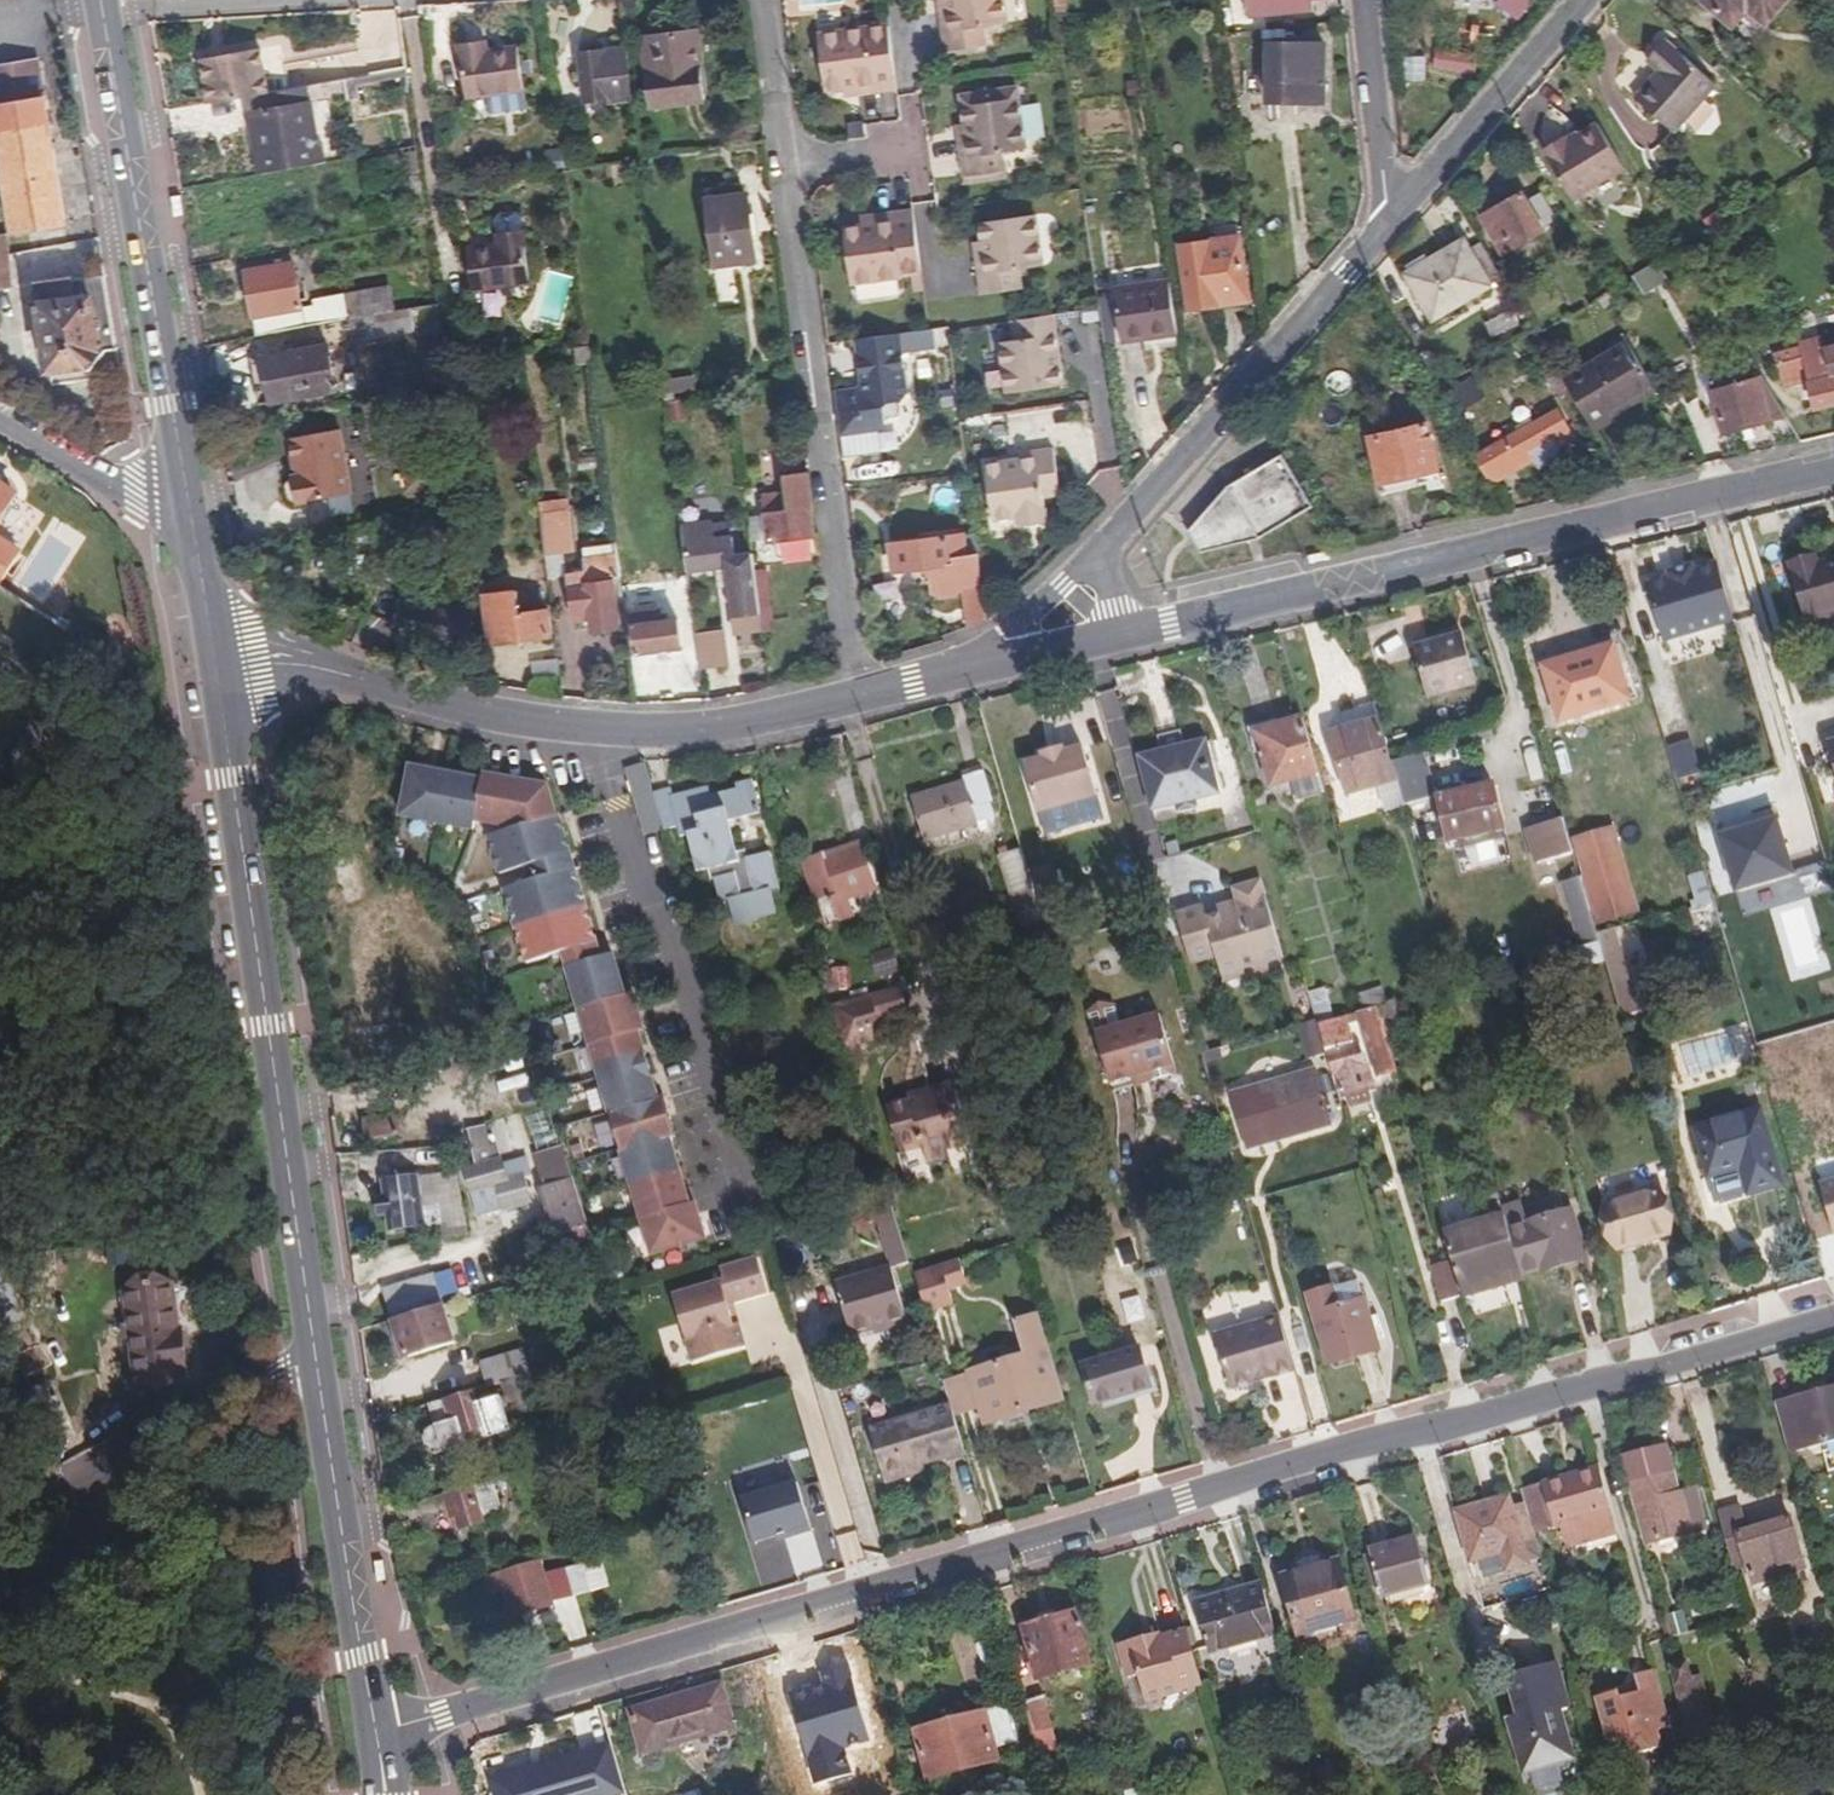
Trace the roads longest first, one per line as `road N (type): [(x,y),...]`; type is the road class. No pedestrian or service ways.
road 1 (residential): [(378,1737),(641,1666),(948,1558),(1833,1303)]
road 2 (unclassified): [(1123,634),(1833,466)]
road 3 (secondary): [(316,1366),(216,668)]
road 4 (unclassified): [(216,668),(321,668),(455,706),(605,730),(680,732),(762,721),(861,695)]
road 5 (secondary): [(193,543),(104,11)]
road 6 (residential): [(861,695),(789,170)]
road 7 (residential): [(1101,554),(1387,216)]
road 8 (secondary): [(378,1737),(316,1366)]
road 9 (residential): [(316,1366),(281,1370),(0,1522)]
road 10 (residential): [(1387,216),(1577,0)]
road 11 (residential): [(0,423),(193,543)]
road 12 (residential): [(1387,216),(1365,0)]
road 13 (residential): [(789,170),(766,0)]
road 14 (residential): [(1101,554),(980,668)]
road 15 (unclassified): [(980,668),(1123,634)]
road 16 (secondary): [(216,668),(193,543)]
road 17 (unclassified): [(861,695),(980,668)]

